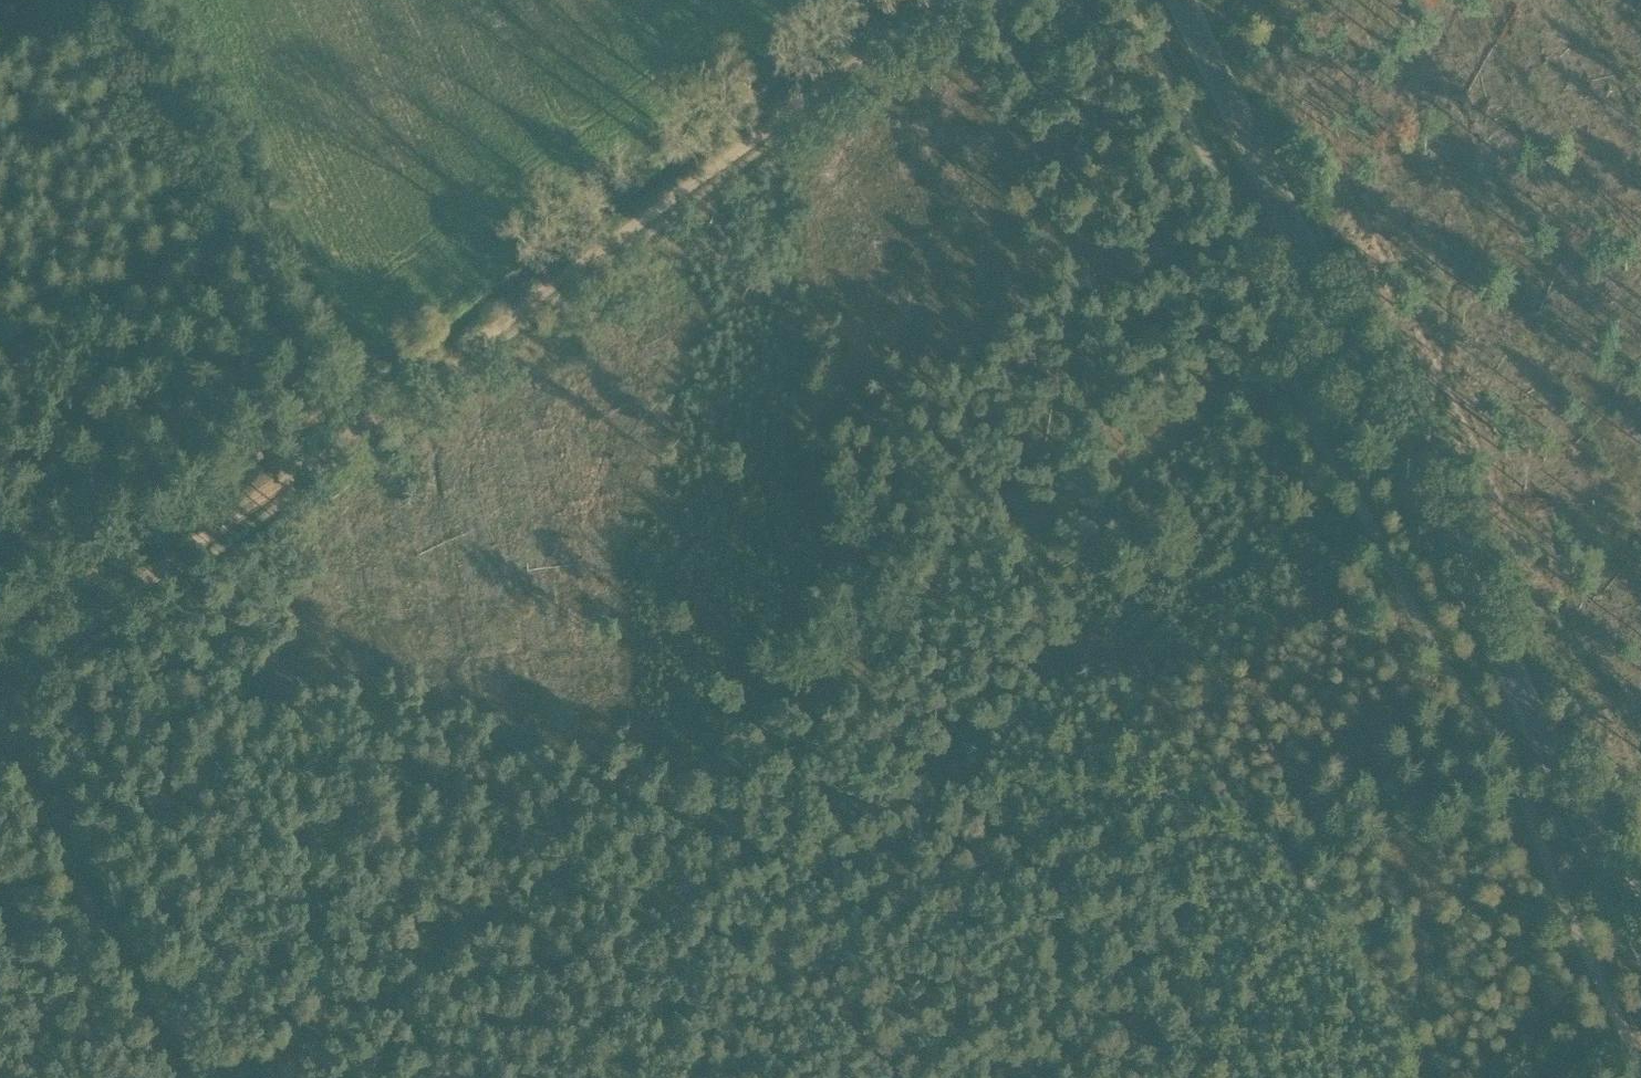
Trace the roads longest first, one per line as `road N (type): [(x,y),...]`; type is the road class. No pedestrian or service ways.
road 1 (track): [(941,0),(0,693)]
road 2 (tertiary): [(1640,934),(1181,0)]
road 3 (track): [(174,1077),(0,732)]
road 4 (track): [(48,32),(188,242)]

